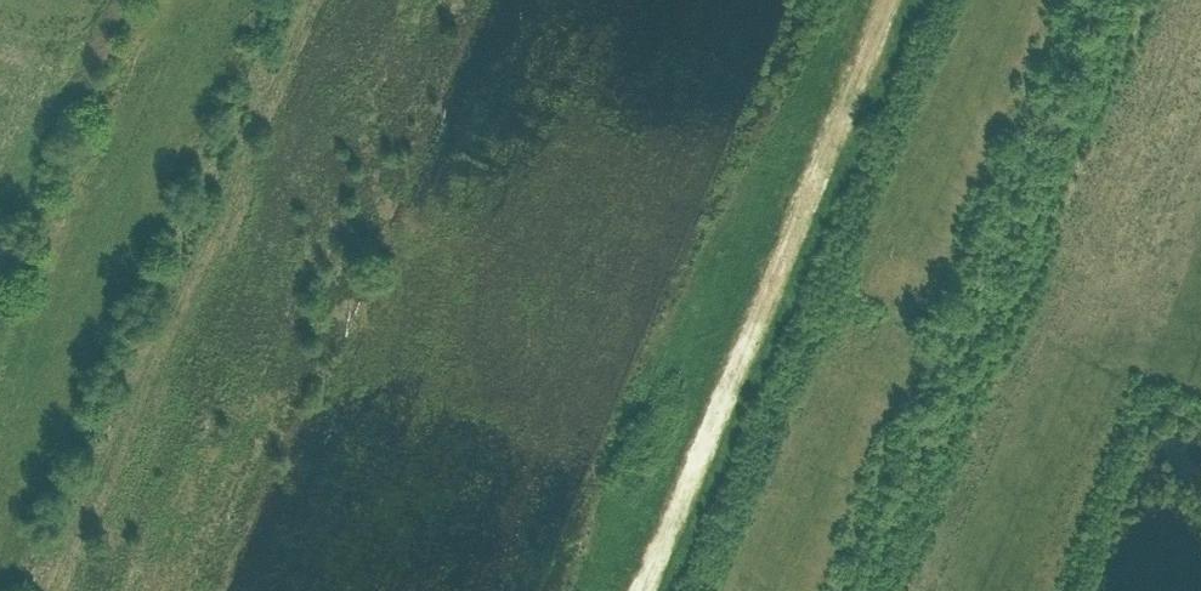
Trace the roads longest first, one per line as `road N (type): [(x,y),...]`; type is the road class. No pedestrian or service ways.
road 1 (track): [(886,0),(642,590)]

